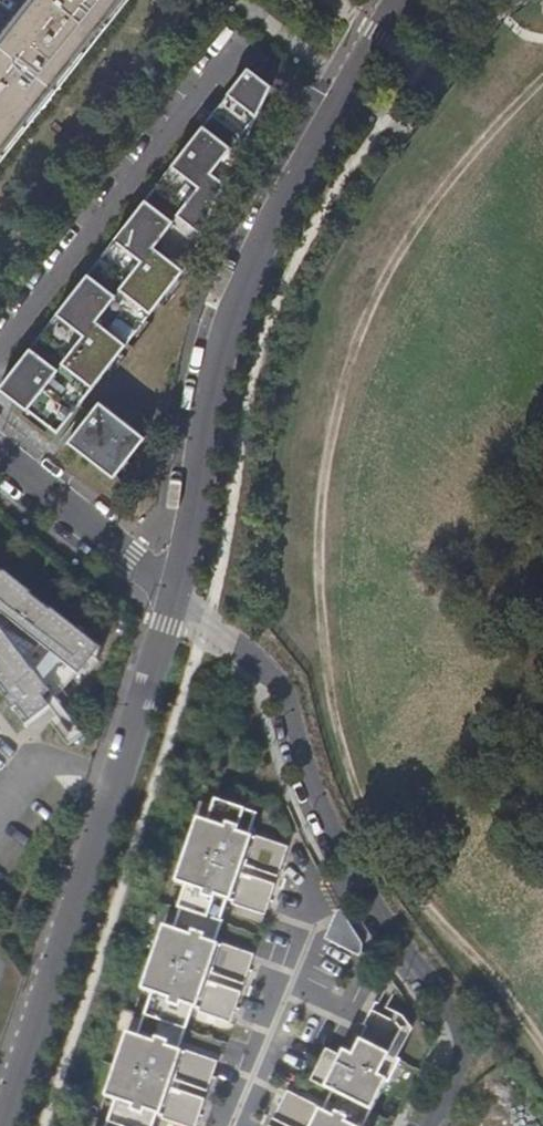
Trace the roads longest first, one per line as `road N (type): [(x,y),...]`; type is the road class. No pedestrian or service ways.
road 1 (residential): [(402,0),(319,140),(243,298),(175,593)]
road 2 (residential): [(431,1125),(467,1057),(455,1023),(325,818),(280,680),(175,593)]
road 3 (unclassified): [(0,1122),(175,593)]
road 4 (residential): [(175,593),(0,452)]

